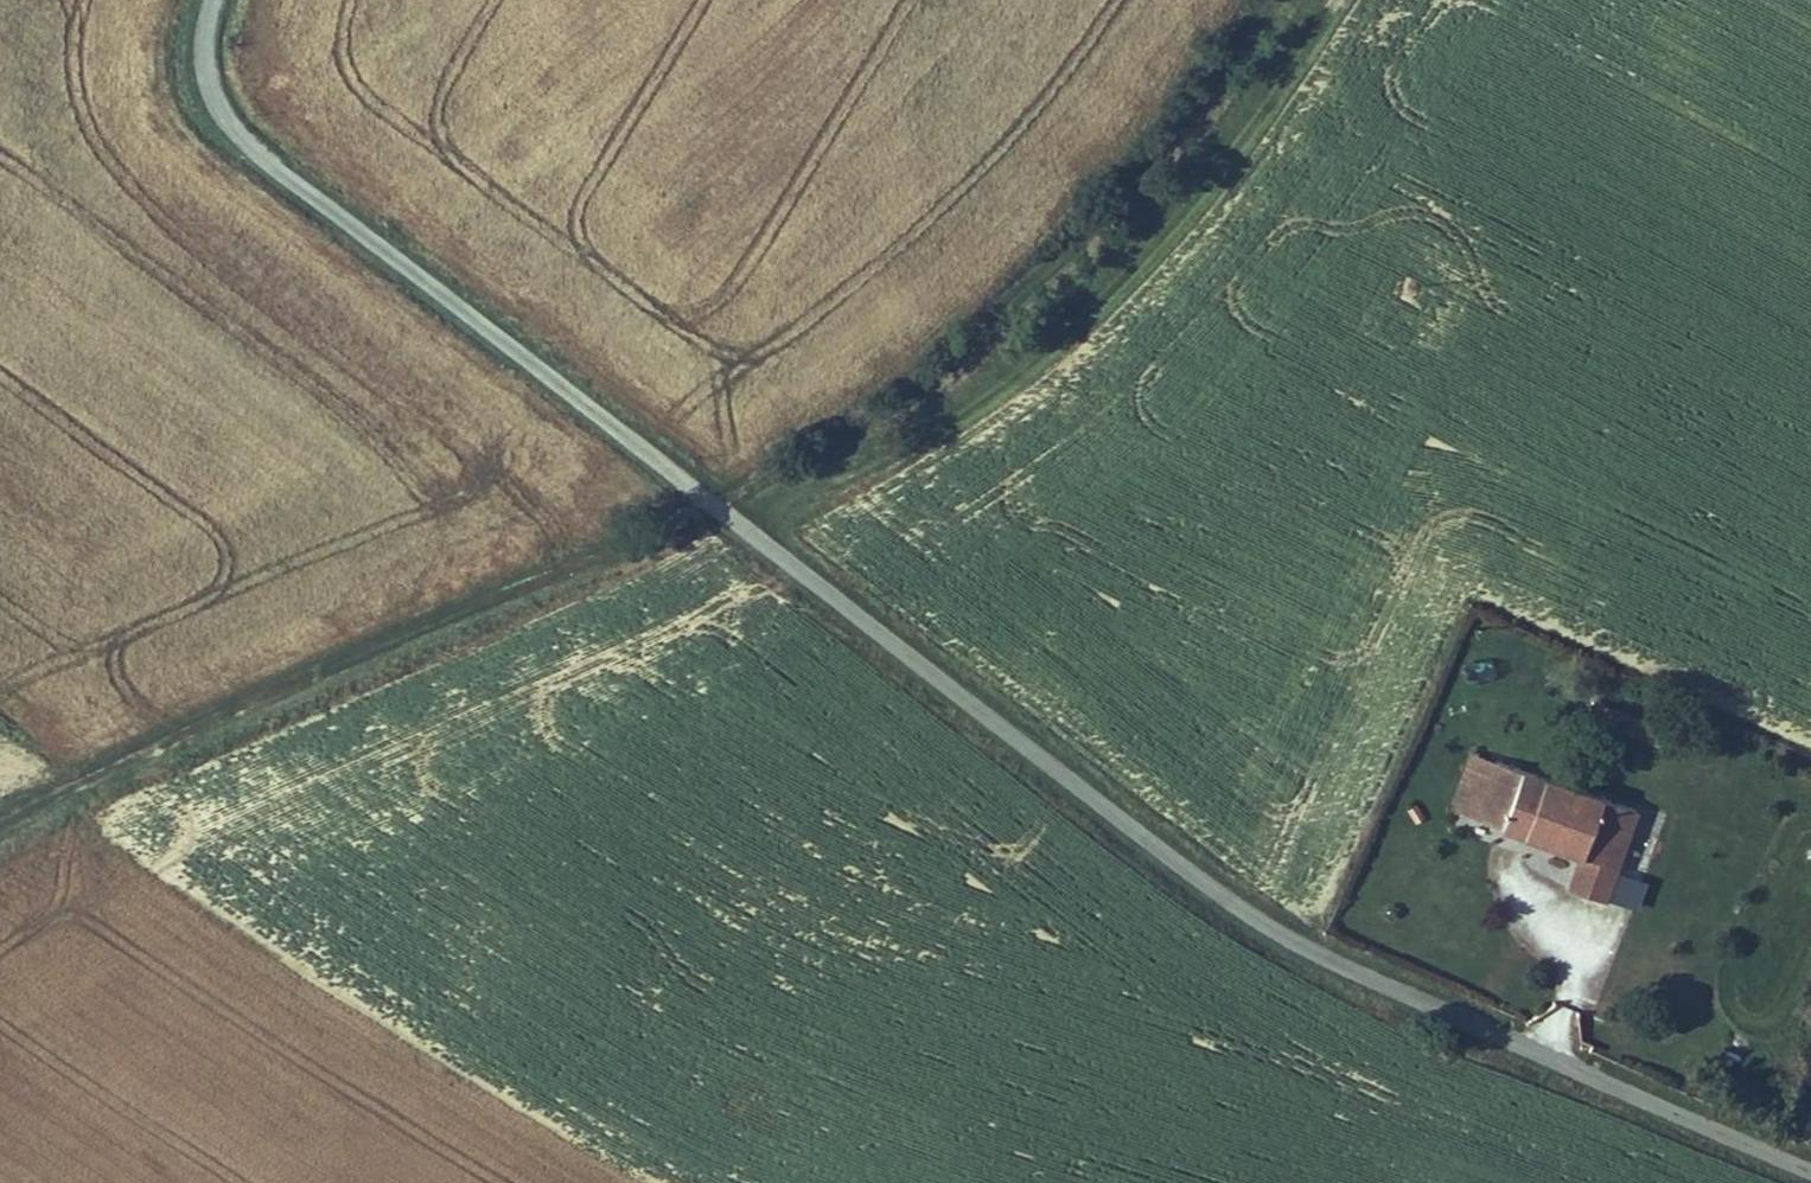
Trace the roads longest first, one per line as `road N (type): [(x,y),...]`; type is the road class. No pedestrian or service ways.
road 1 (unclassified): [(219,0),(213,77),(254,150),(1241,938),(1781,1182)]
road 2 (track): [(1299,0),(1000,339),(725,527),(102,771),(0,832)]

